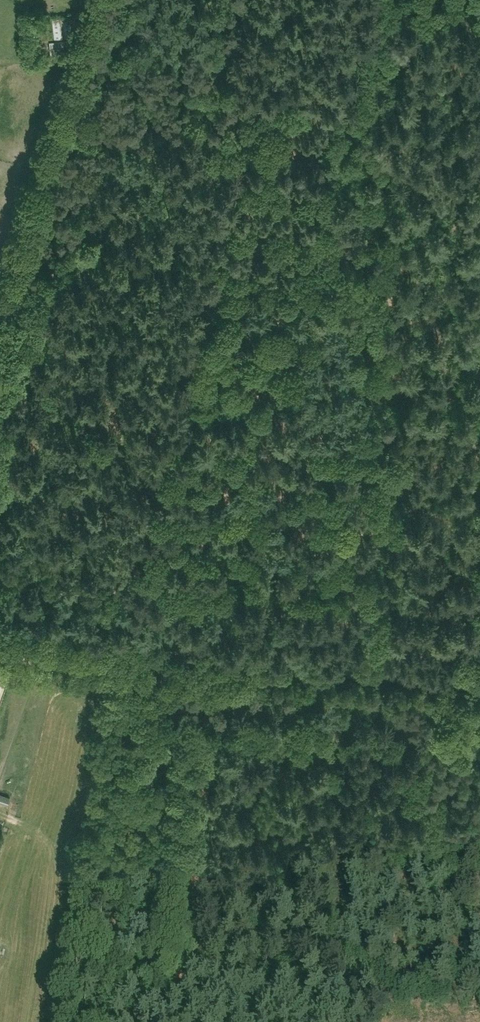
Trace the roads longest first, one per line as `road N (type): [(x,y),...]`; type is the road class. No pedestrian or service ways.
road 1 (track): [(103,1021),(162,652)]
road 2 (track): [(479,683),(162,652)]
road 3 (track): [(0,280),(95,0)]
road 4 (track): [(162,652),(0,637)]

